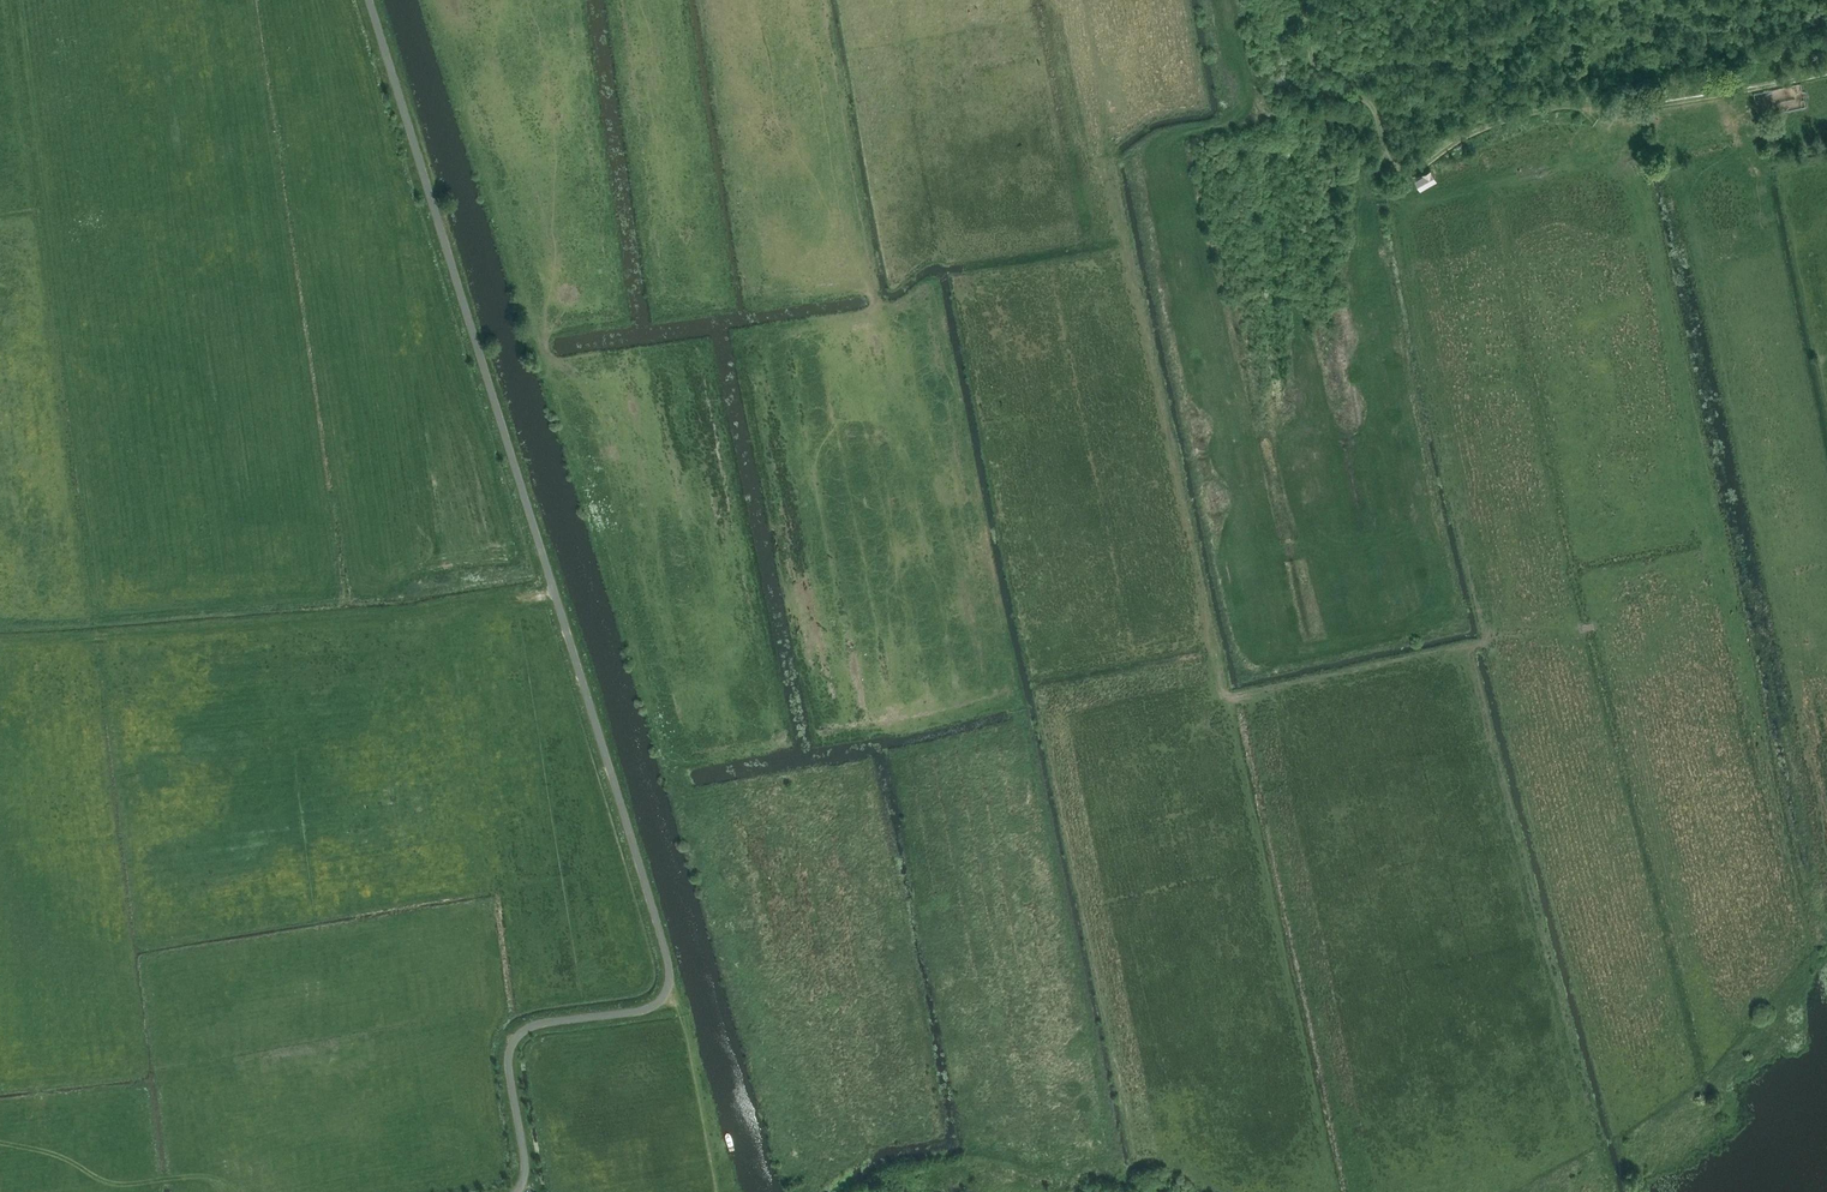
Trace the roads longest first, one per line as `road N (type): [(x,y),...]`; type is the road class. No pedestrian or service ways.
road 1 (track): [(1609,107),(1496,121),(1403,170),(1388,158),(1367,102),(1326,91),(1315,77),(1302,0)]

